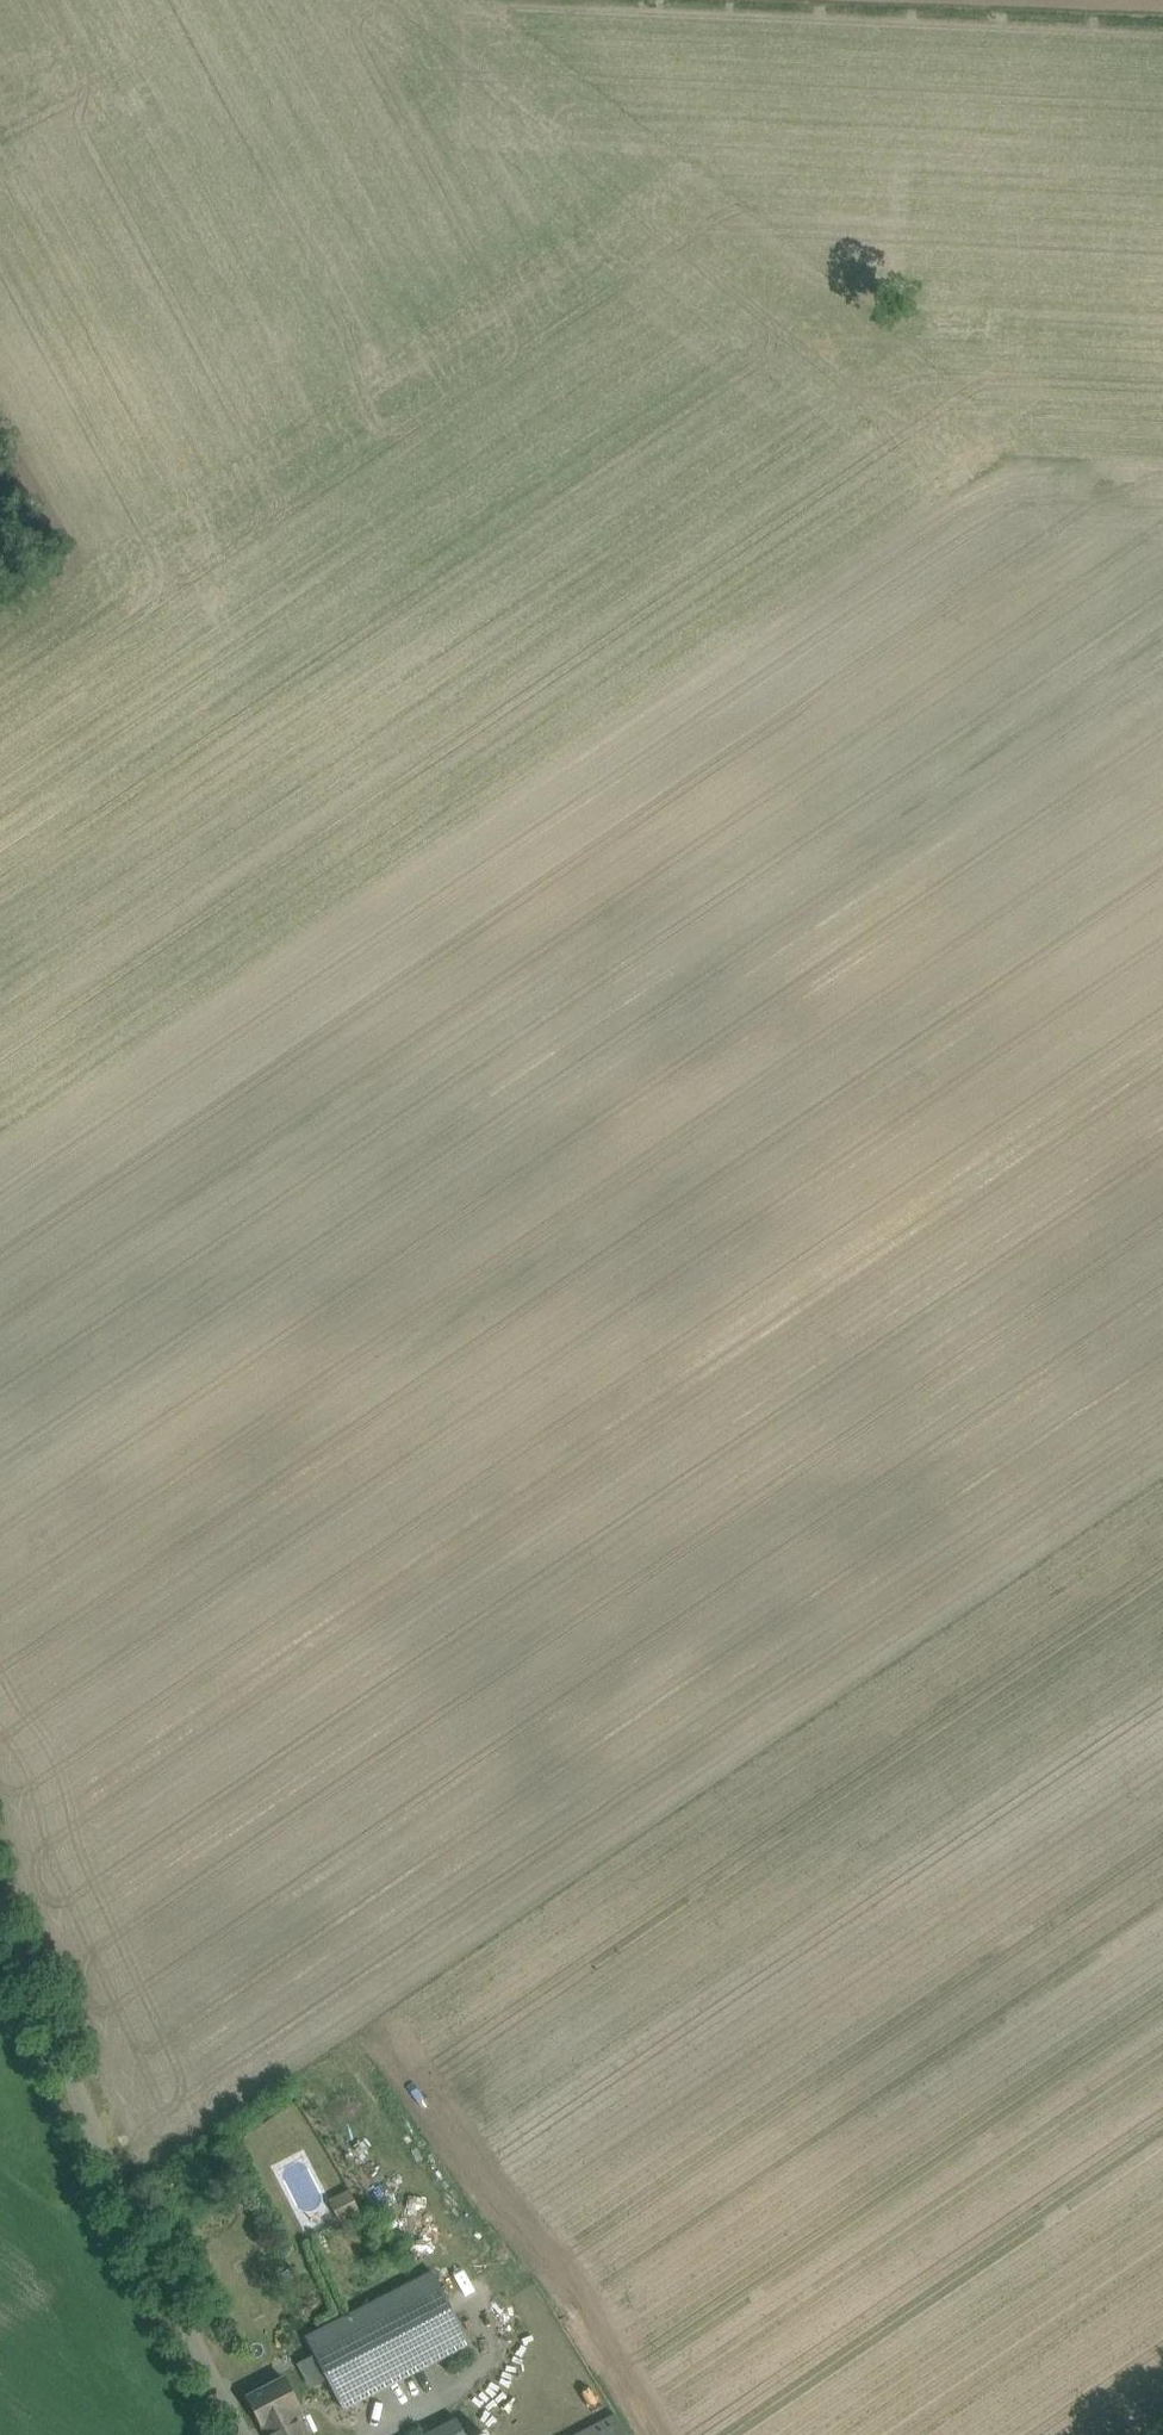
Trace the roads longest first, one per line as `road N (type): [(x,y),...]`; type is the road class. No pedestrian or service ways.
road 1 (unclassified): [(249,2434),(0,1897)]

